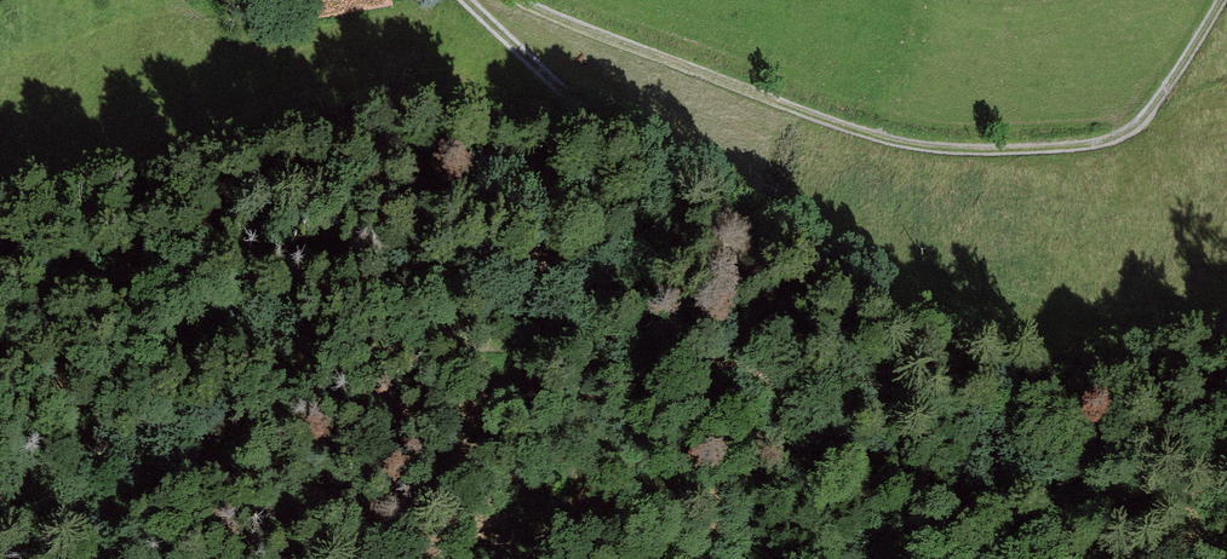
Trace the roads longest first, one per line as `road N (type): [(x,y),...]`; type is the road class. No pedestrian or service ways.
road 1 (track): [(1226,338),(1112,360),(1005,356),(782,272),(578,109),(462,0)]
road 2 (track): [(1222,0),(1186,61),(1127,132),(1085,145),(973,150),(902,143),(798,112),(518,0)]

